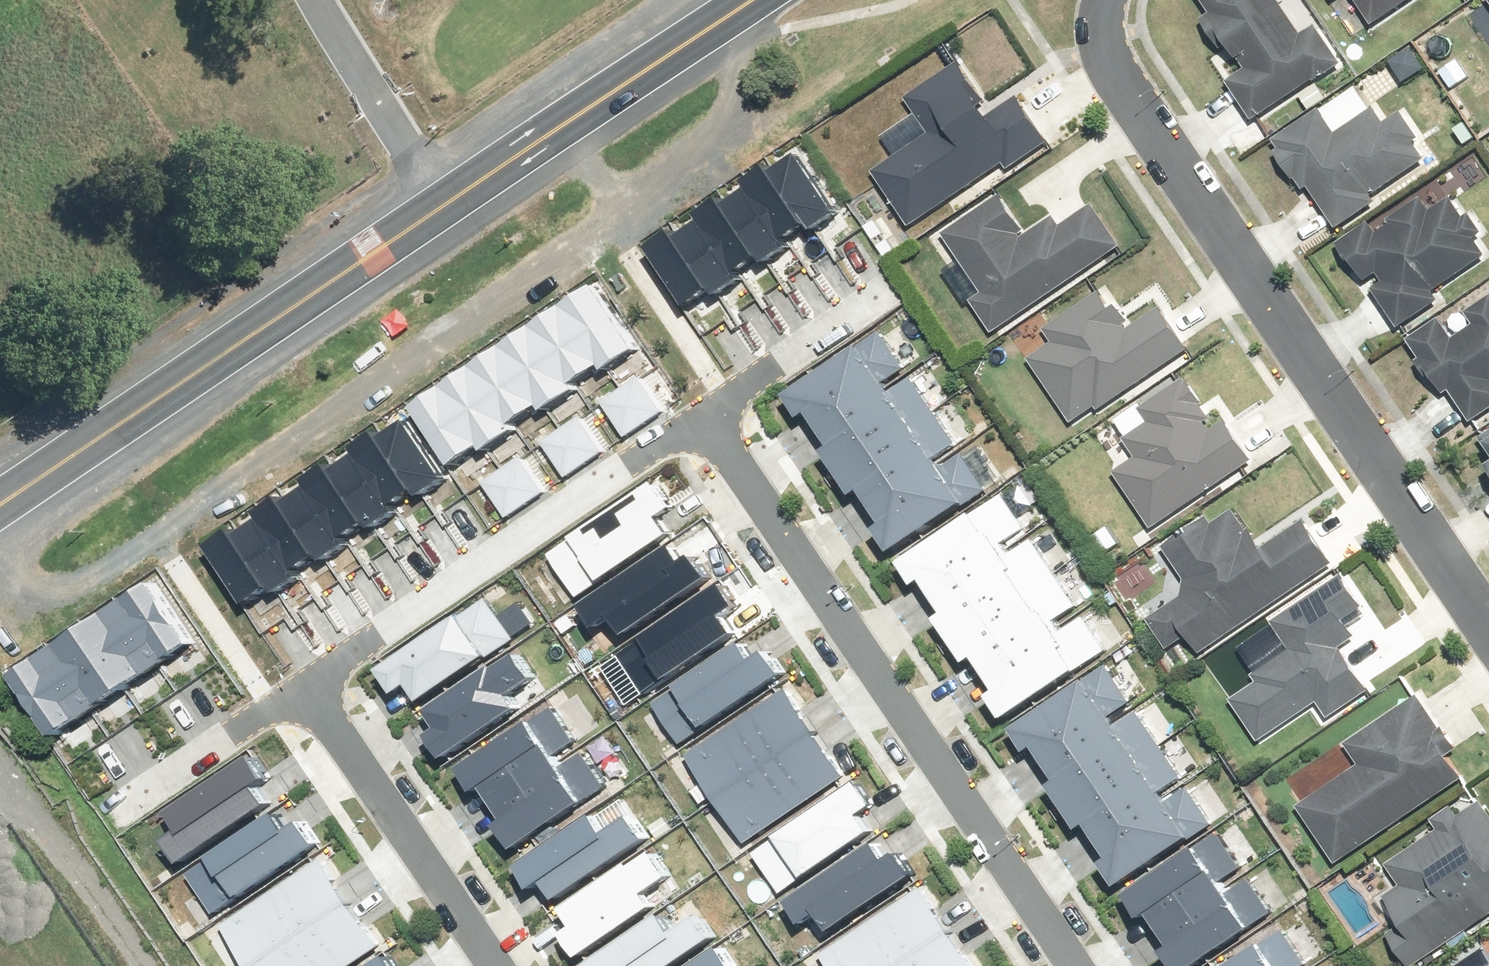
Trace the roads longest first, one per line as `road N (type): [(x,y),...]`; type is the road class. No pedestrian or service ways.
road 1 (track): [(715,21),(740,80),(716,154),(607,218),(149,531),(73,593),(15,614),(0,610)]
road 2 (secondary): [(747,0),(0,502)]
road 3 (residential): [(1488,632),(1112,70),(1103,0)]
road 4 (residential): [(1073,965),(697,413)]
road 5 (residential): [(697,413),(304,679)]
road 6 (residential): [(496,965),(304,679)]
road 7 (residential): [(697,413),(882,281)]
road 8 (residential): [(304,679),(119,798)]

